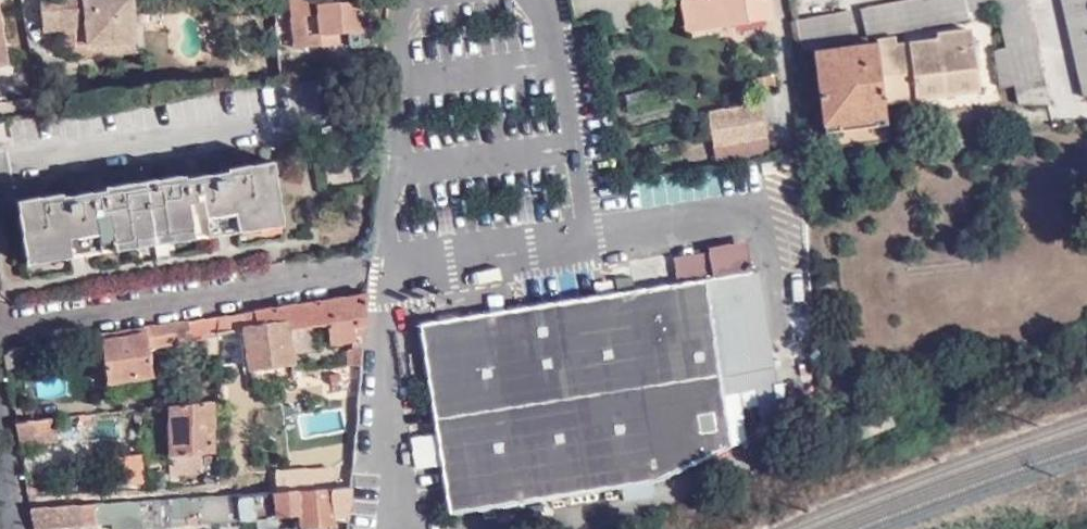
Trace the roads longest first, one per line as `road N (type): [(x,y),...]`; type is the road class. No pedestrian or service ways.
road 1 (residential): [(347,272),(0,321)]

